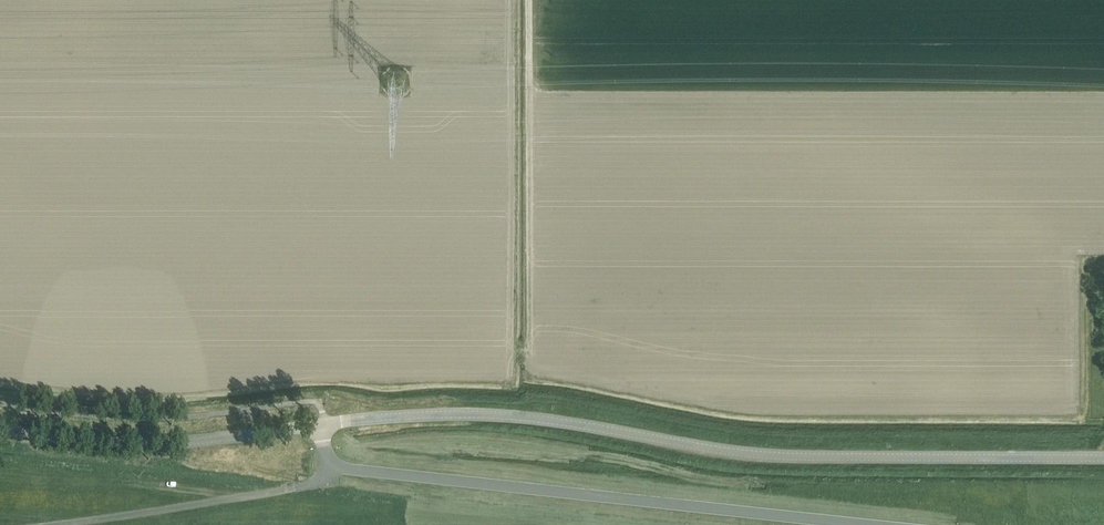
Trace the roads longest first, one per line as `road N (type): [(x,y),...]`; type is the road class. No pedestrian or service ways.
road 1 (unclassified): [(1103,458),(769,456),(469,415),(321,425)]
road 2 (unclassified): [(865,524),(326,467)]
road 3 (unclassified): [(321,425),(142,444),(0,429)]
road 4 (unclassified): [(52,524),(303,487),(320,481),(326,467)]

